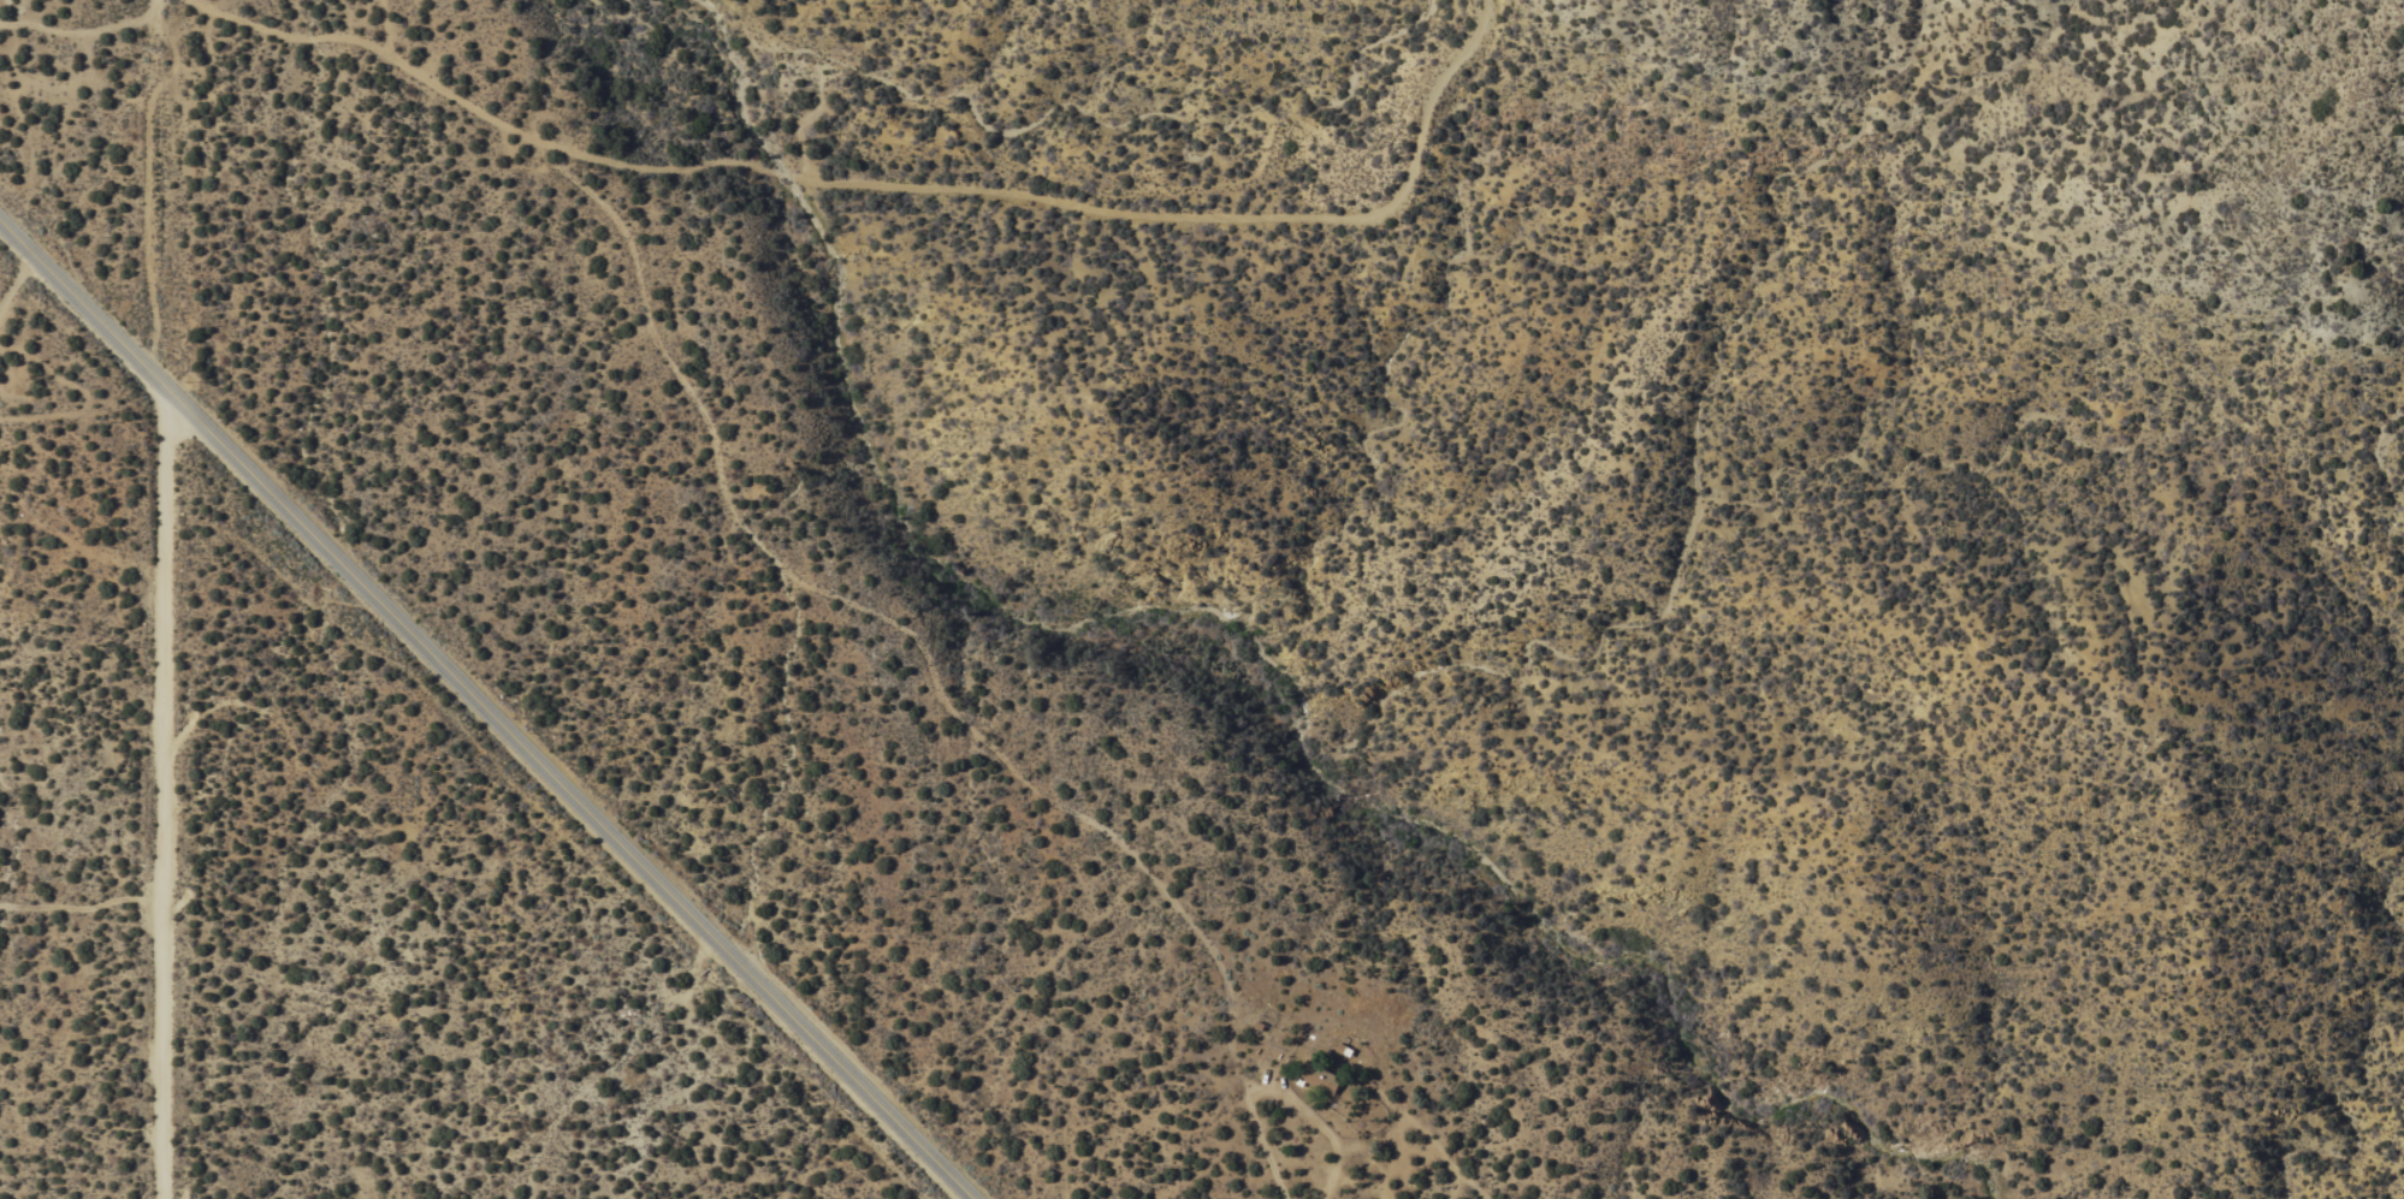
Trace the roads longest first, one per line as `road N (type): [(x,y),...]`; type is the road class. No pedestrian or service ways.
road 1 (tertiary): [(976,1198),(0,217)]

